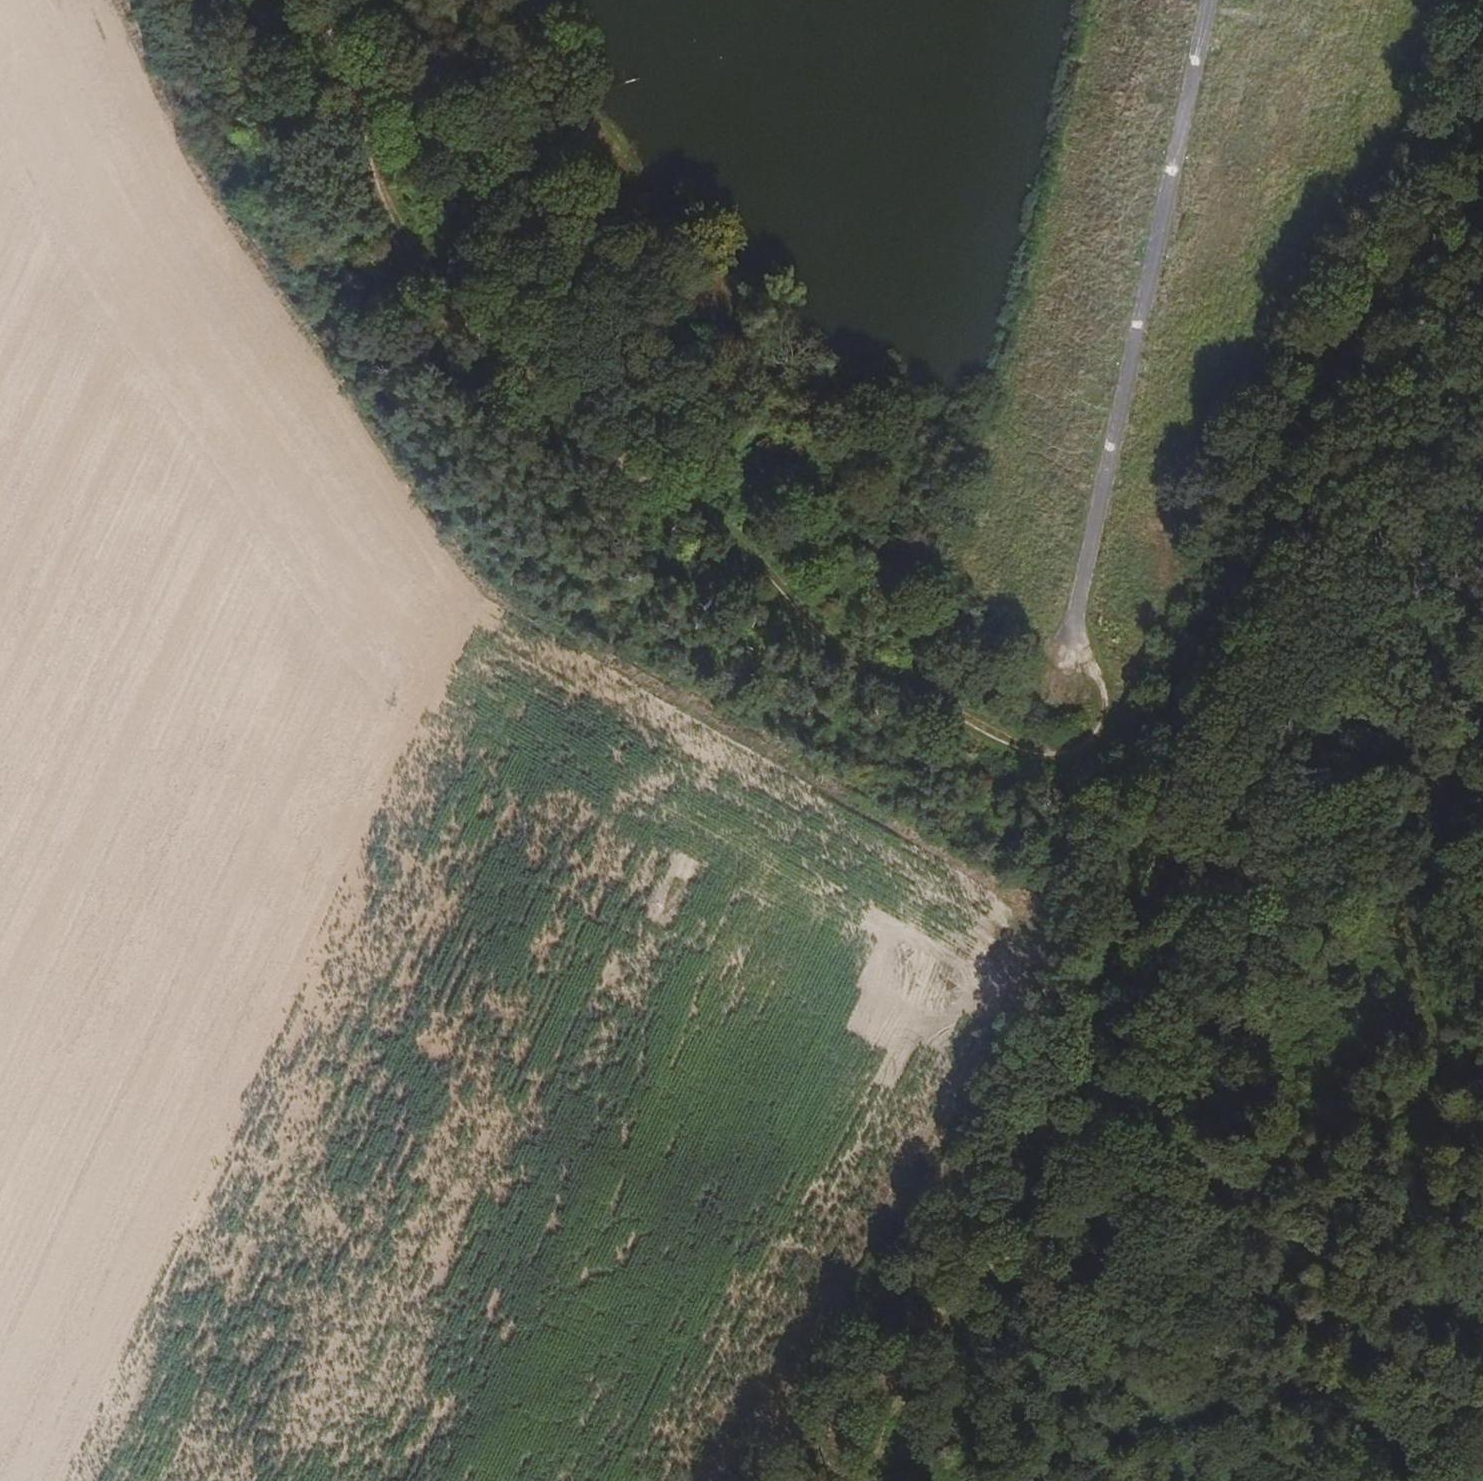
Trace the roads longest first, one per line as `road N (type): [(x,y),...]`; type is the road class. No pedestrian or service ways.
road 1 (track): [(257,0),(414,259),(882,681),(1012,741),(1070,749),(1104,716),(1076,627),(1212,0)]

